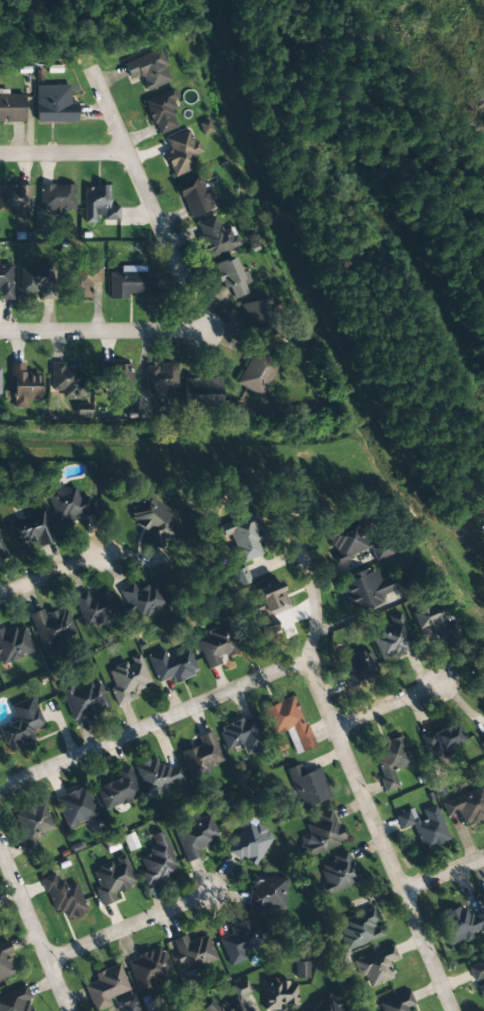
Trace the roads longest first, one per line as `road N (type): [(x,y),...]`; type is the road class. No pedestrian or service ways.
road 1 (residential): [(453,1010),(310,661)]
road 2 (residential): [(310,661),(0,790)]
road 3 (residential): [(205,330),(91,69)]
road 4 (residential): [(0,331),(205,330)]
road 5 (residential): [(49,963),(212,894)]
road 6 (residential): [(0,154),(128,153)]
road 7 (residential): [(0,848),(49,963)]

